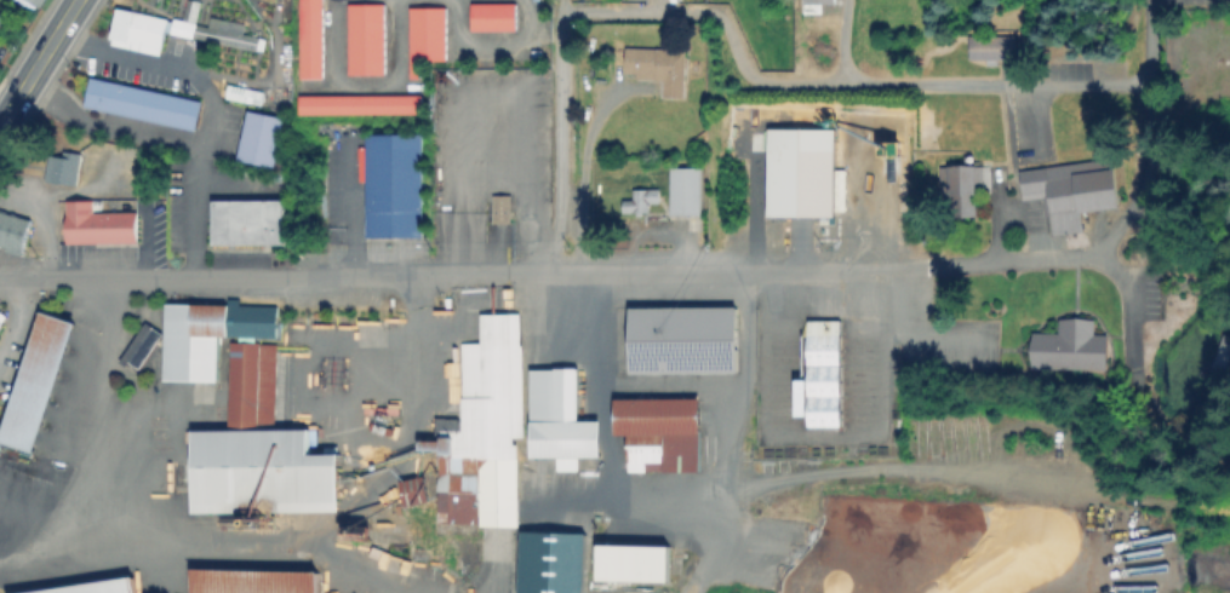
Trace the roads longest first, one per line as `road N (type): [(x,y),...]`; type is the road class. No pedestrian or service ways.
road 1 (residential): [(561,274),(0,277)]
road 2 (residential): [(835,272),(974,259),(1111,231),(1152,150),(1149,47)]
road 3 (residential): [(835,272),(561,274)]
road 4 (trunk): [(0,129),(79,0)]

